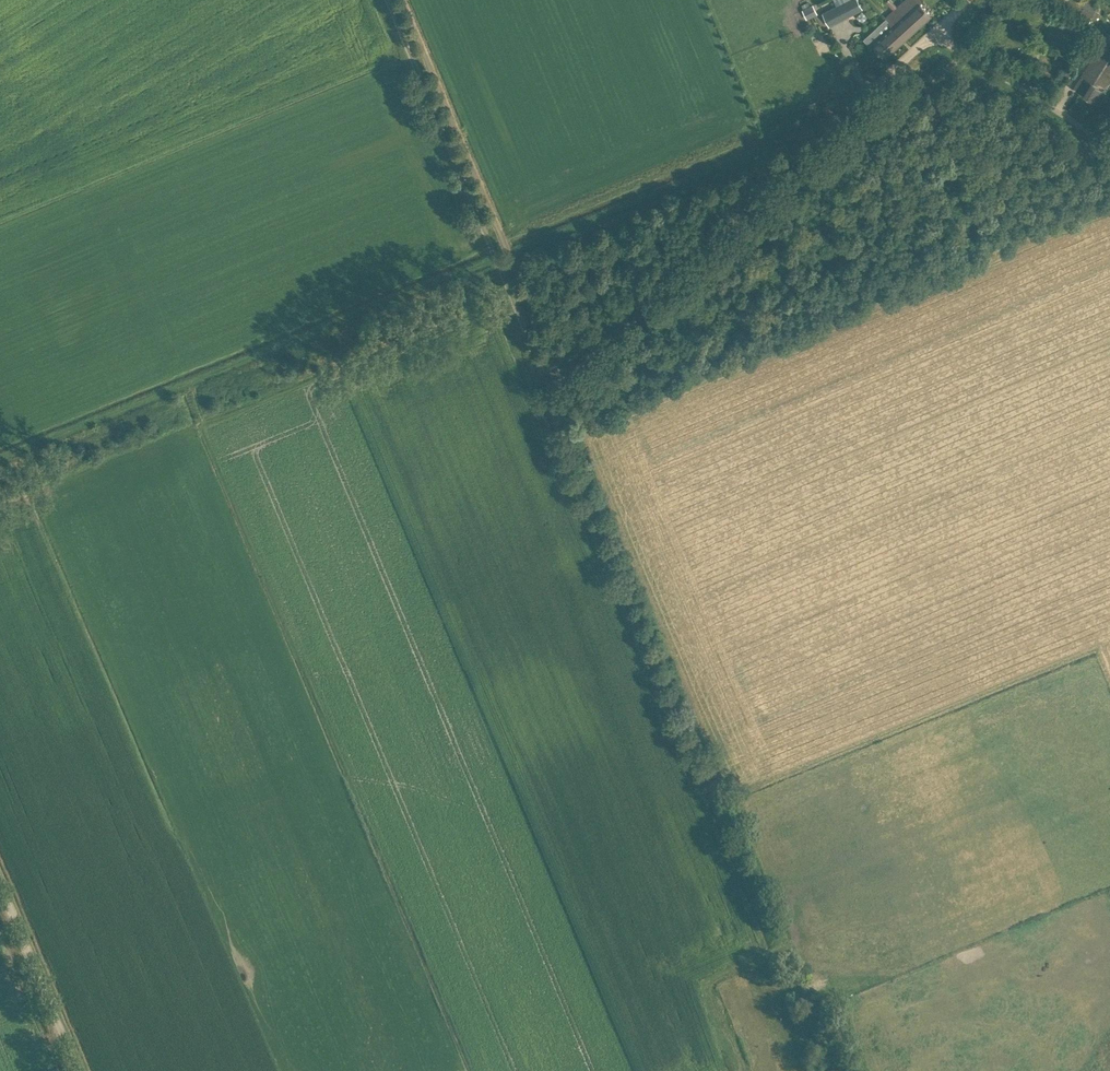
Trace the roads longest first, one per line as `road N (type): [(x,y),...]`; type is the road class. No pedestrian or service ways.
road 1 (track): [(941,38),(598,342),(553,373),(537,362),(517,321),(388,0)]
road 2 (track): [(71,1070),(0,900)]
road 3 (unclassified): [(1109,144),(968,55)]

